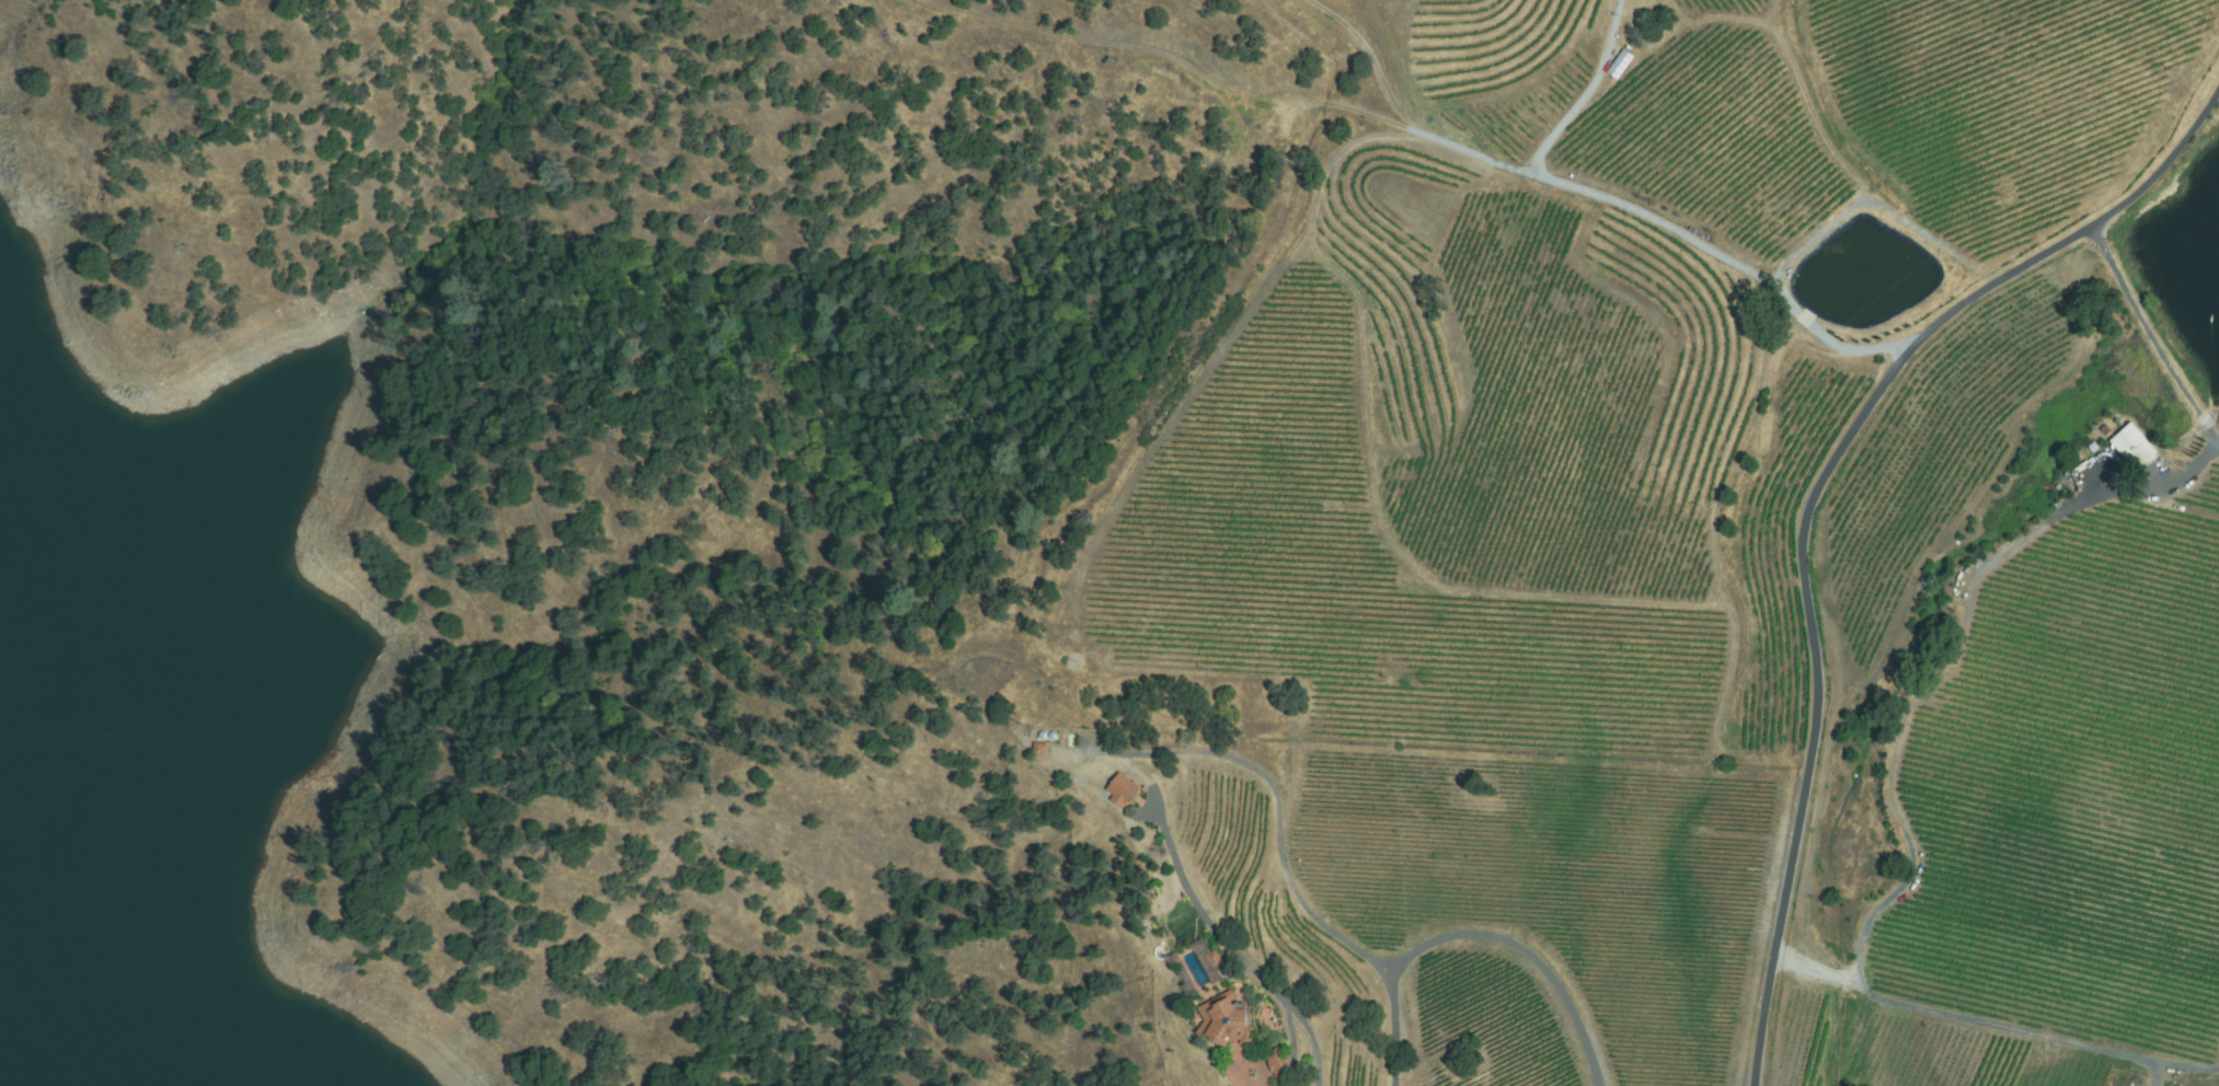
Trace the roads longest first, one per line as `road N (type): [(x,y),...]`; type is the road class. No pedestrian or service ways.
road 1 (residential): [(1754,1085),(1819,704),(1801,552),(1807,506),(1920,335),(2139,192),(2218,92)]

